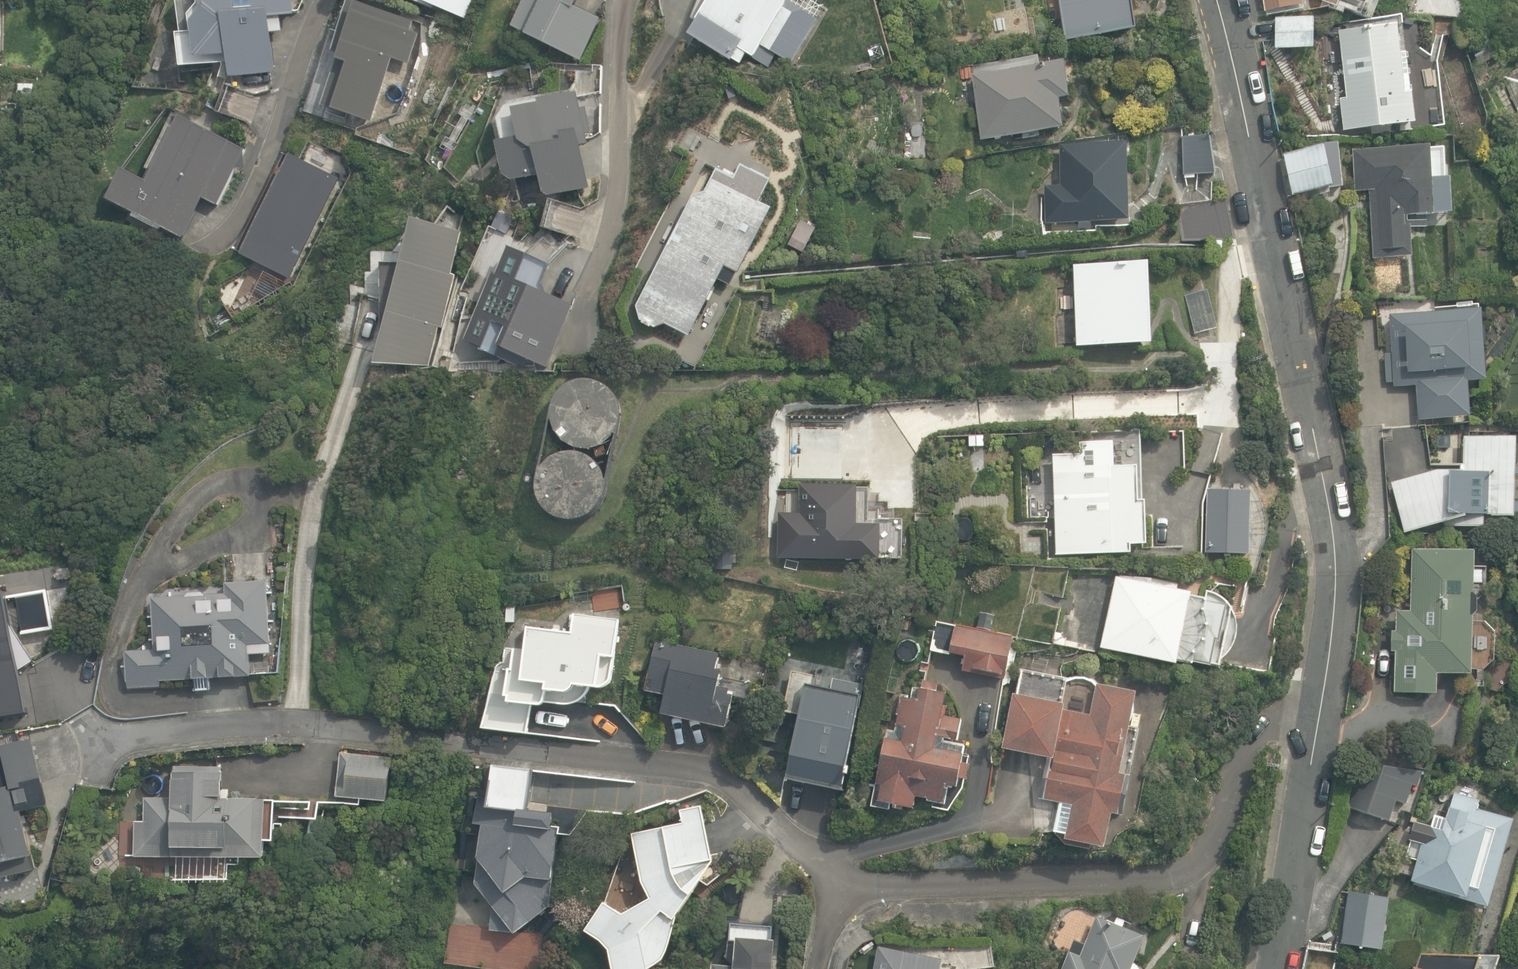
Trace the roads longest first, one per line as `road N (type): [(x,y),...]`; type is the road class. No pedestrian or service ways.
road 1 (residential): [(80,748),(262,725),(621,758),(734,779),(822,863),(872,884),(1169,873),(1195,859),(1215,832),(1326,645)]
road 2 (residential): [(1212,0),(1335,530),(1326,645)]
road 3 (residential): [(1326,645),(1278,968)]

